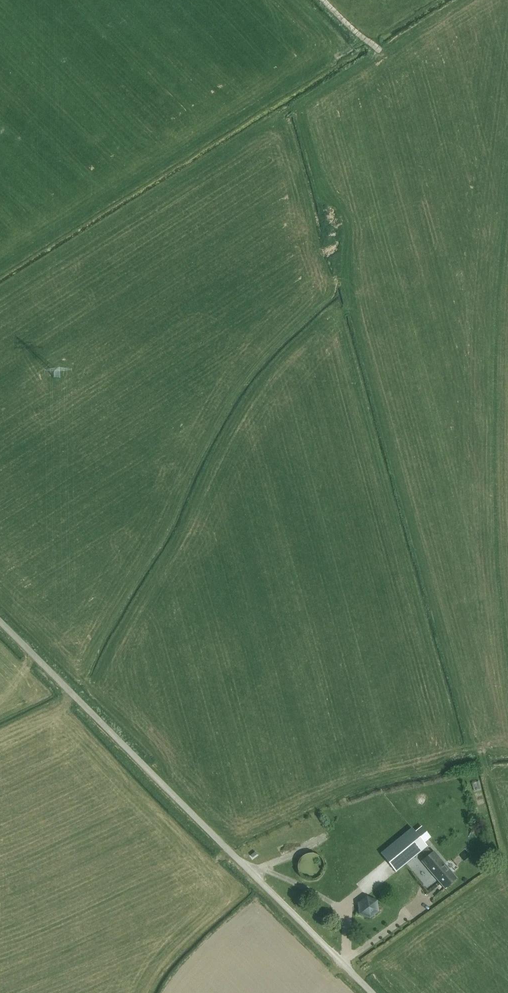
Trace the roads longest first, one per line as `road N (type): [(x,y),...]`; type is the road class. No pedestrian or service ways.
road 1 (unclassified): [(373,992),(0,621)]

